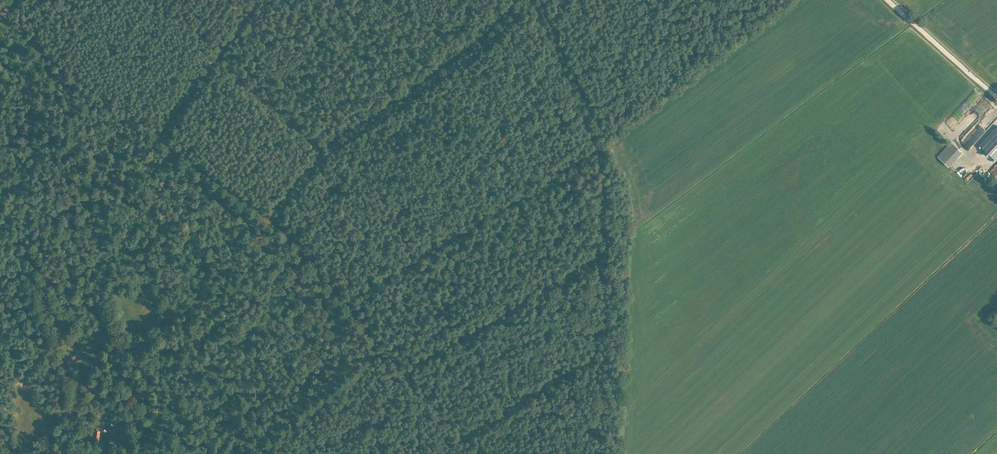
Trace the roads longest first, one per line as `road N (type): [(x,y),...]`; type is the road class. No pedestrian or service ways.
road 1 (track): [(52,424),(71,415),(125,347),(111,298),(116,189)]
road 2 (track): [(116,189),(260,0)]
road 3 (track): [(889,0),(996,97)]
road 4 (track): [(89,395),(49,323),(37,278)]
road 5 (track): [(116,189),(89,231),(37,278)]

